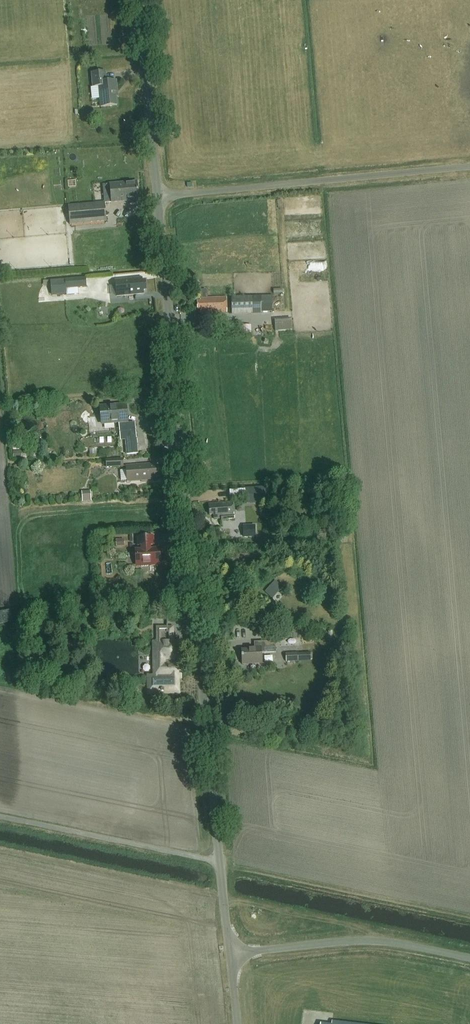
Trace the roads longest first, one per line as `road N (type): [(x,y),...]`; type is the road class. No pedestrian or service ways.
road 1 (unclassified): [(233,954),(140,0)]
road 2 (unclassified): [(469,958),(354,941),(233,954)]

